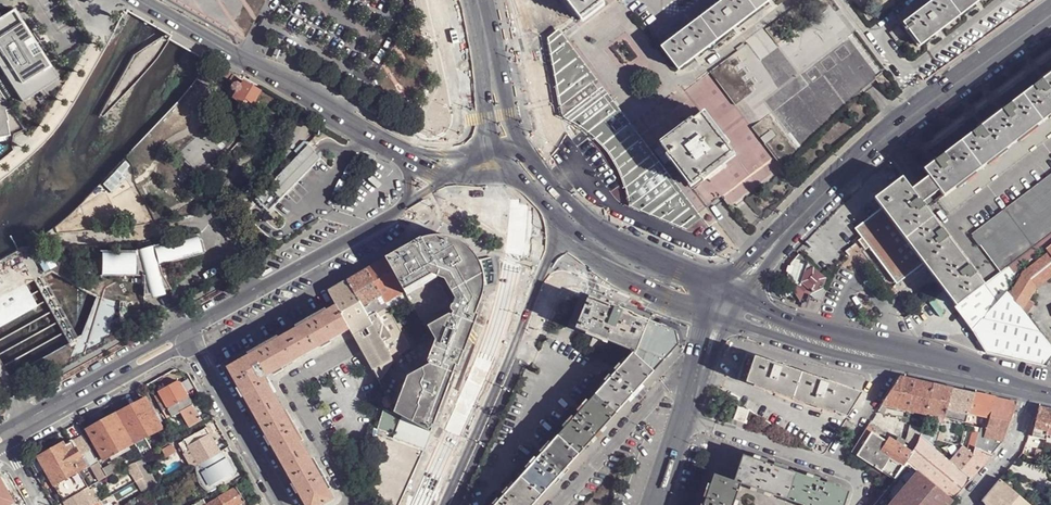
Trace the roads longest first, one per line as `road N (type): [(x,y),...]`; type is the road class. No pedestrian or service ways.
road 1 (secondary): [(808,210),(901,122),(1050,14)]
road 2 (secondary): [(452,184),(185,329)]
road 3 (residential): [(444,504),(552,247)]
road 4 (secondary): [(719,303),(697,287),(510,208),(482,173)]
road 5 (tertiary): [(244,60),(422,158),(452,184)]
road 6 (tertiary): [(463,163),(286,72),(244,60)]
road 7 (tertiary): [(7,446),(192,343)]
road 8 (tertiary): [(185,329),(0,430)]
road 9 (secondary): [(192,343),(284,504)]
road 10 (secondary): [(552,247),(691,307),(719,303)]
road 11 (secondary): [(482,173),(453,0)]
road 12 (tertiary): [(719,303),(756,330),(874,356)]
road 13 (secondary): [(436,0),(463,126),(463,163)]
road 14 (tertiary): [(874,356),(748,306),(719,303)]
road 15 (tertiary): [(1032,389),(888,359)]
road 16 (secondary): [(656,504),(699,374)]
road 17 (residential): [(1032,389),(1012,449),(965,504)]
road 18 (secondary): [(808,210),(732,274),(719,303)]
road 19 (secondary): [(719,303),(749,287),(808,210)]
road 20 (tertiary): [(244,60),(137,0)]

